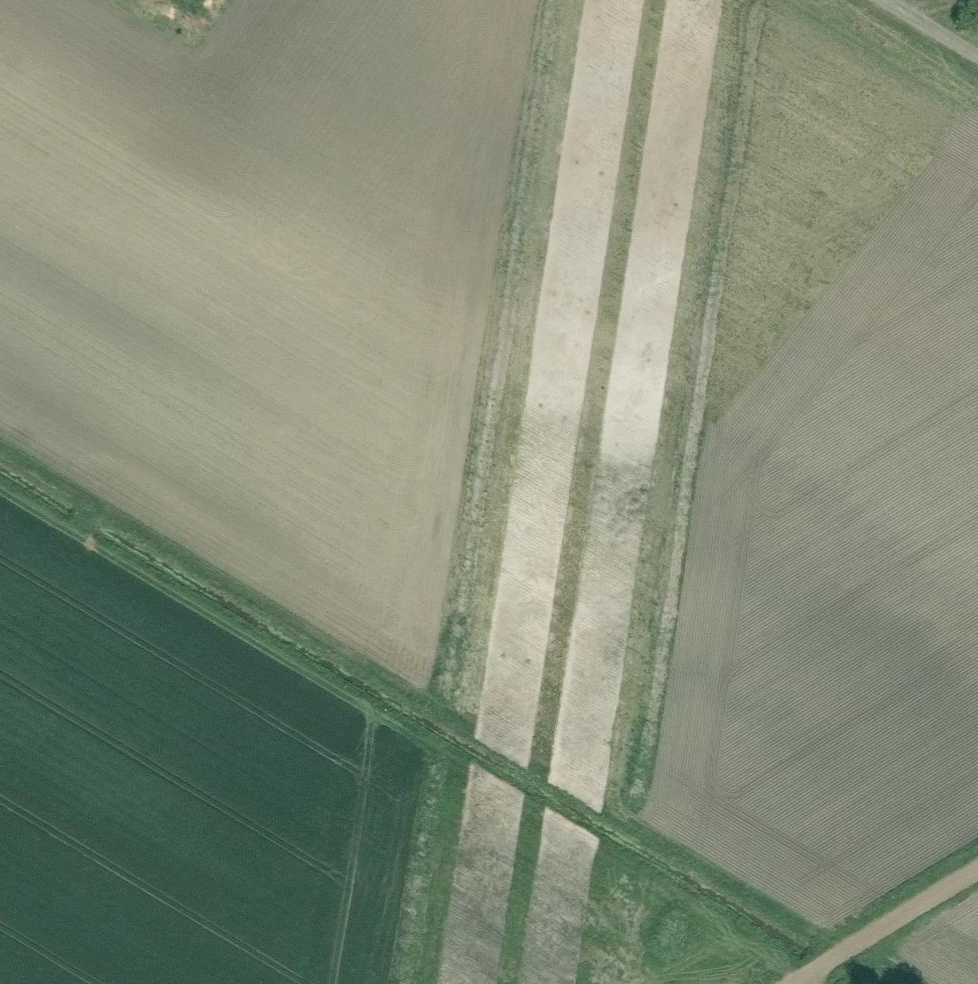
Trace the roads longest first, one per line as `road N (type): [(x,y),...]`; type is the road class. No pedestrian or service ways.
road 1 (track): [(799,983),(977,874)]

